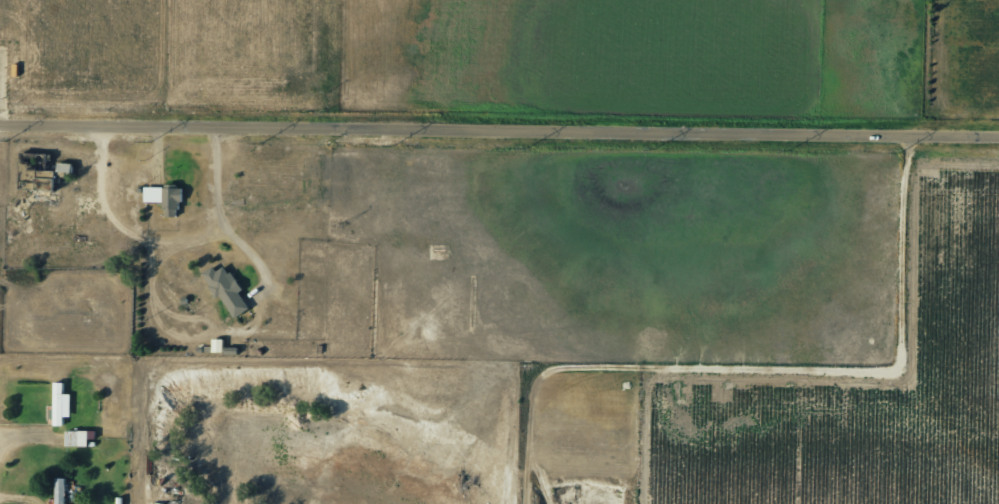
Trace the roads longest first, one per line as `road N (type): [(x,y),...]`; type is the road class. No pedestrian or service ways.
road 1 (residential): [(998,151),(0,131)]
road 2 (residential): [(898,151),(903,279),(883,356),(842,372),(577,387),(561,403),(556,503)]

